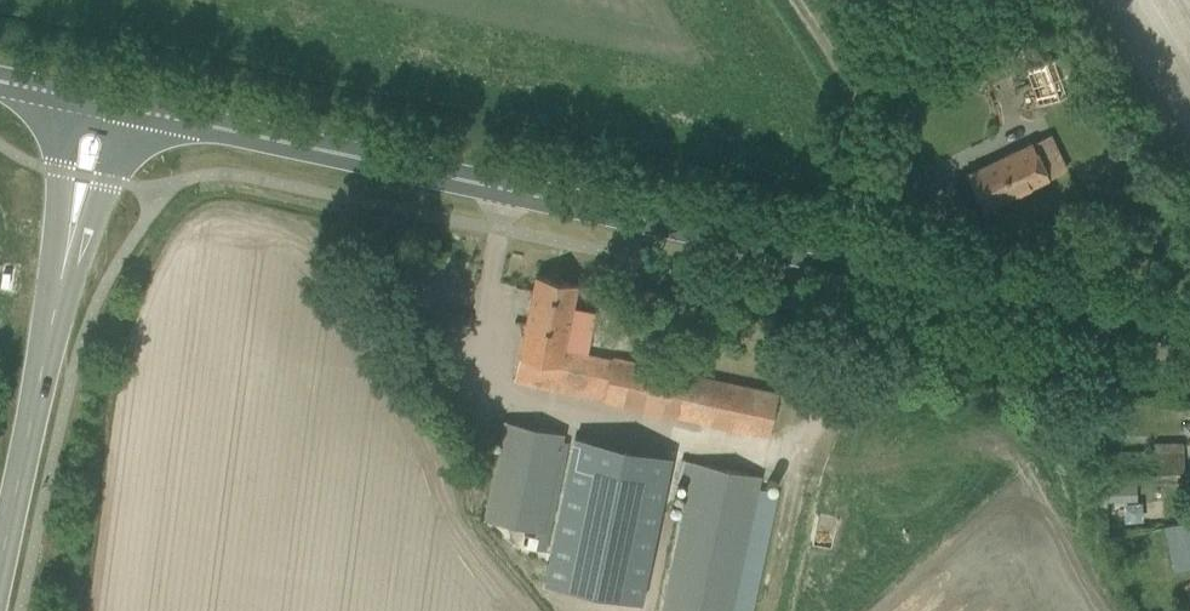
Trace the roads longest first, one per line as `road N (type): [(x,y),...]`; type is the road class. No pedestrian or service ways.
road 1 (secondary): [(1189,341),(116,106)]
road 2 (secondary): [(0,587),(73,249)]
road 3 (track): [(849,270),(866,195),(855,89),(793,0)]
road 4 (secondary): [(75,97),(64,173),(73,249)]
road 5 (secondary): [(73,249),(107,183),(116,106)]

